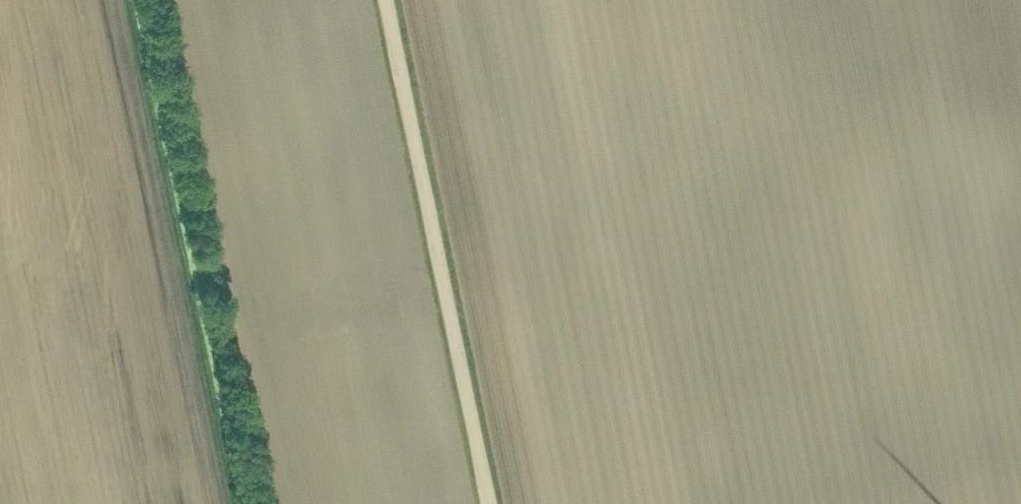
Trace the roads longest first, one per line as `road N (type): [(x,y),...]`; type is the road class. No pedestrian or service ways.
road 1 (track): [(391,0),(494,503)]

